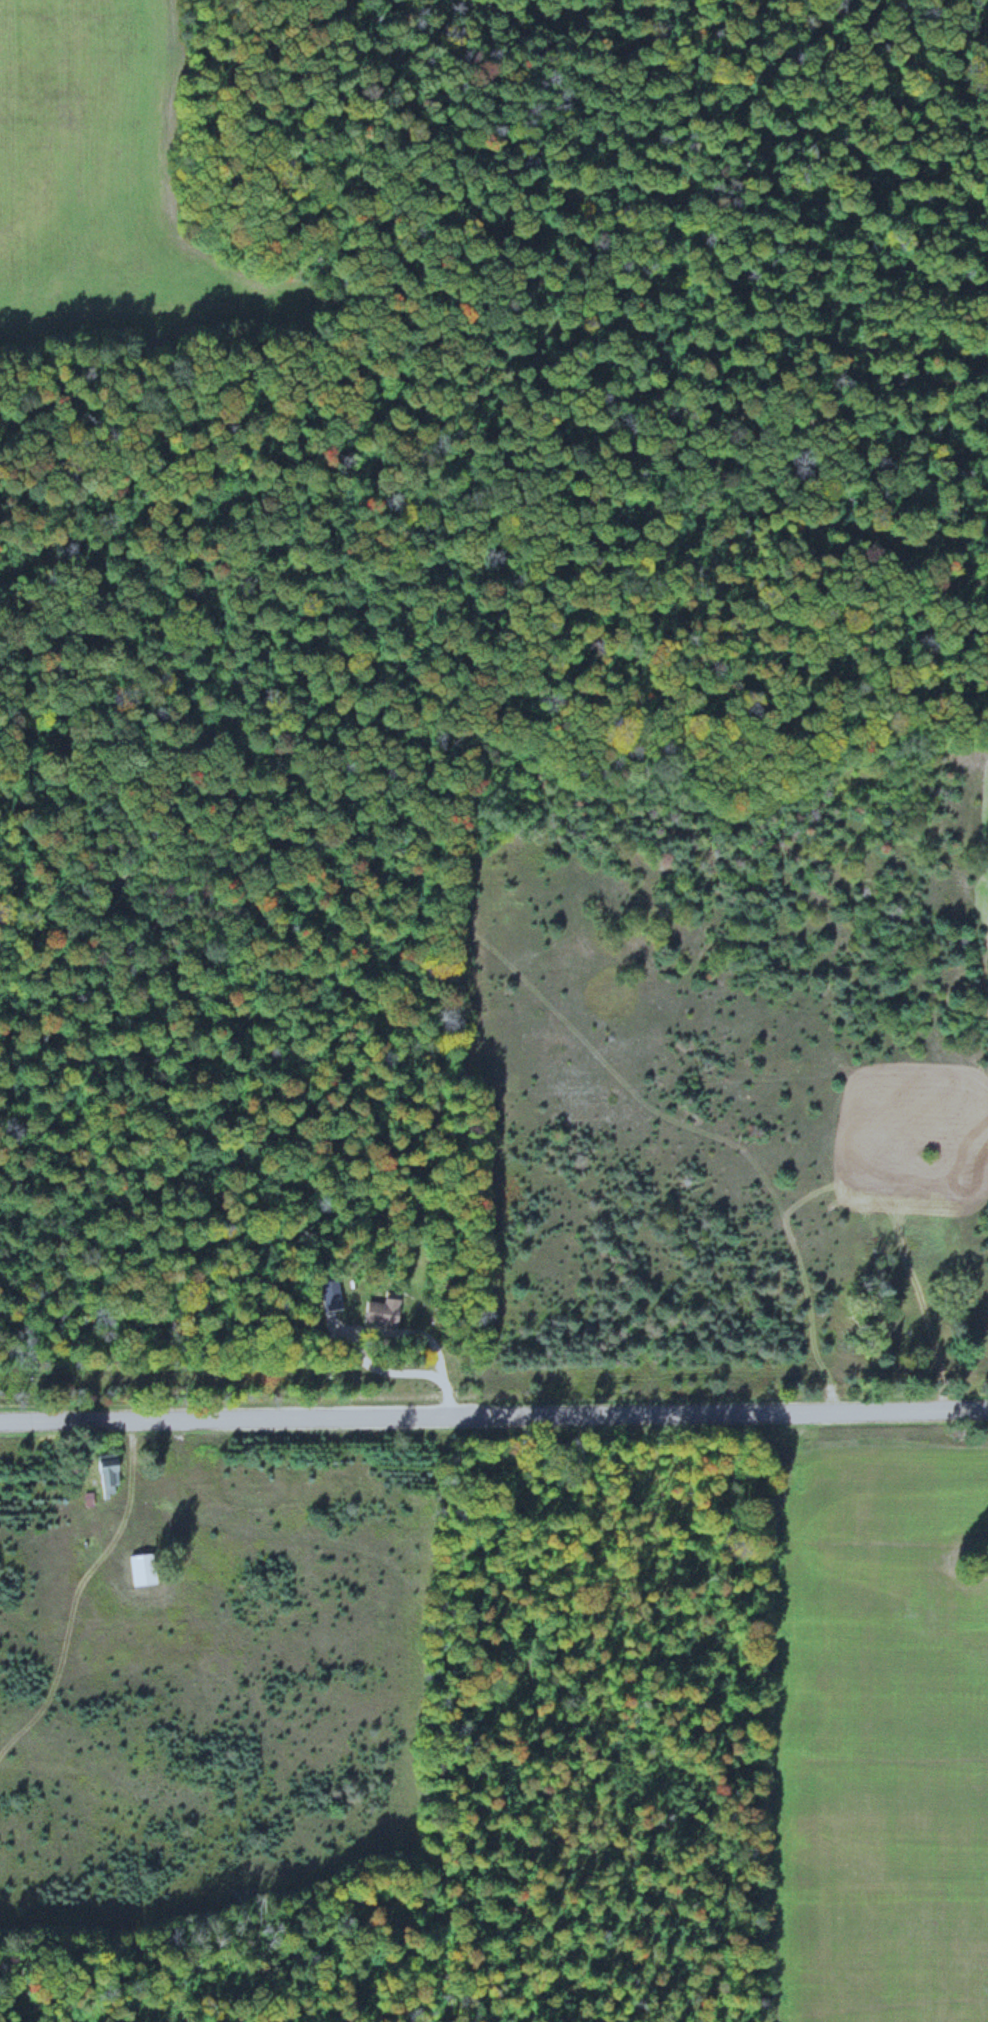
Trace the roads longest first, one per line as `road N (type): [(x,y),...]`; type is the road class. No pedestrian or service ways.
road 1 (residential): [(987,1408),(0,1419)]

